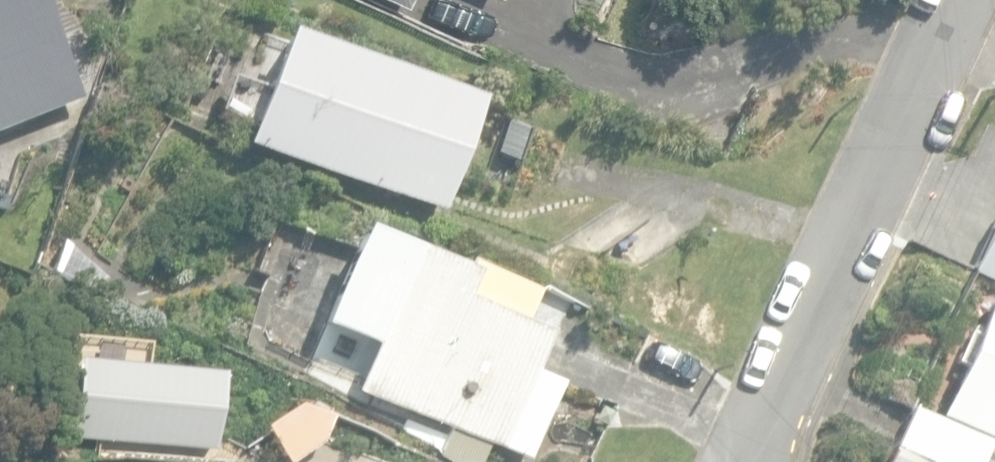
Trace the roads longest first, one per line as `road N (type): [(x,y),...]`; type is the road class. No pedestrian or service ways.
road 1 (residential): [(754,461),(801,342),(968,0)]

